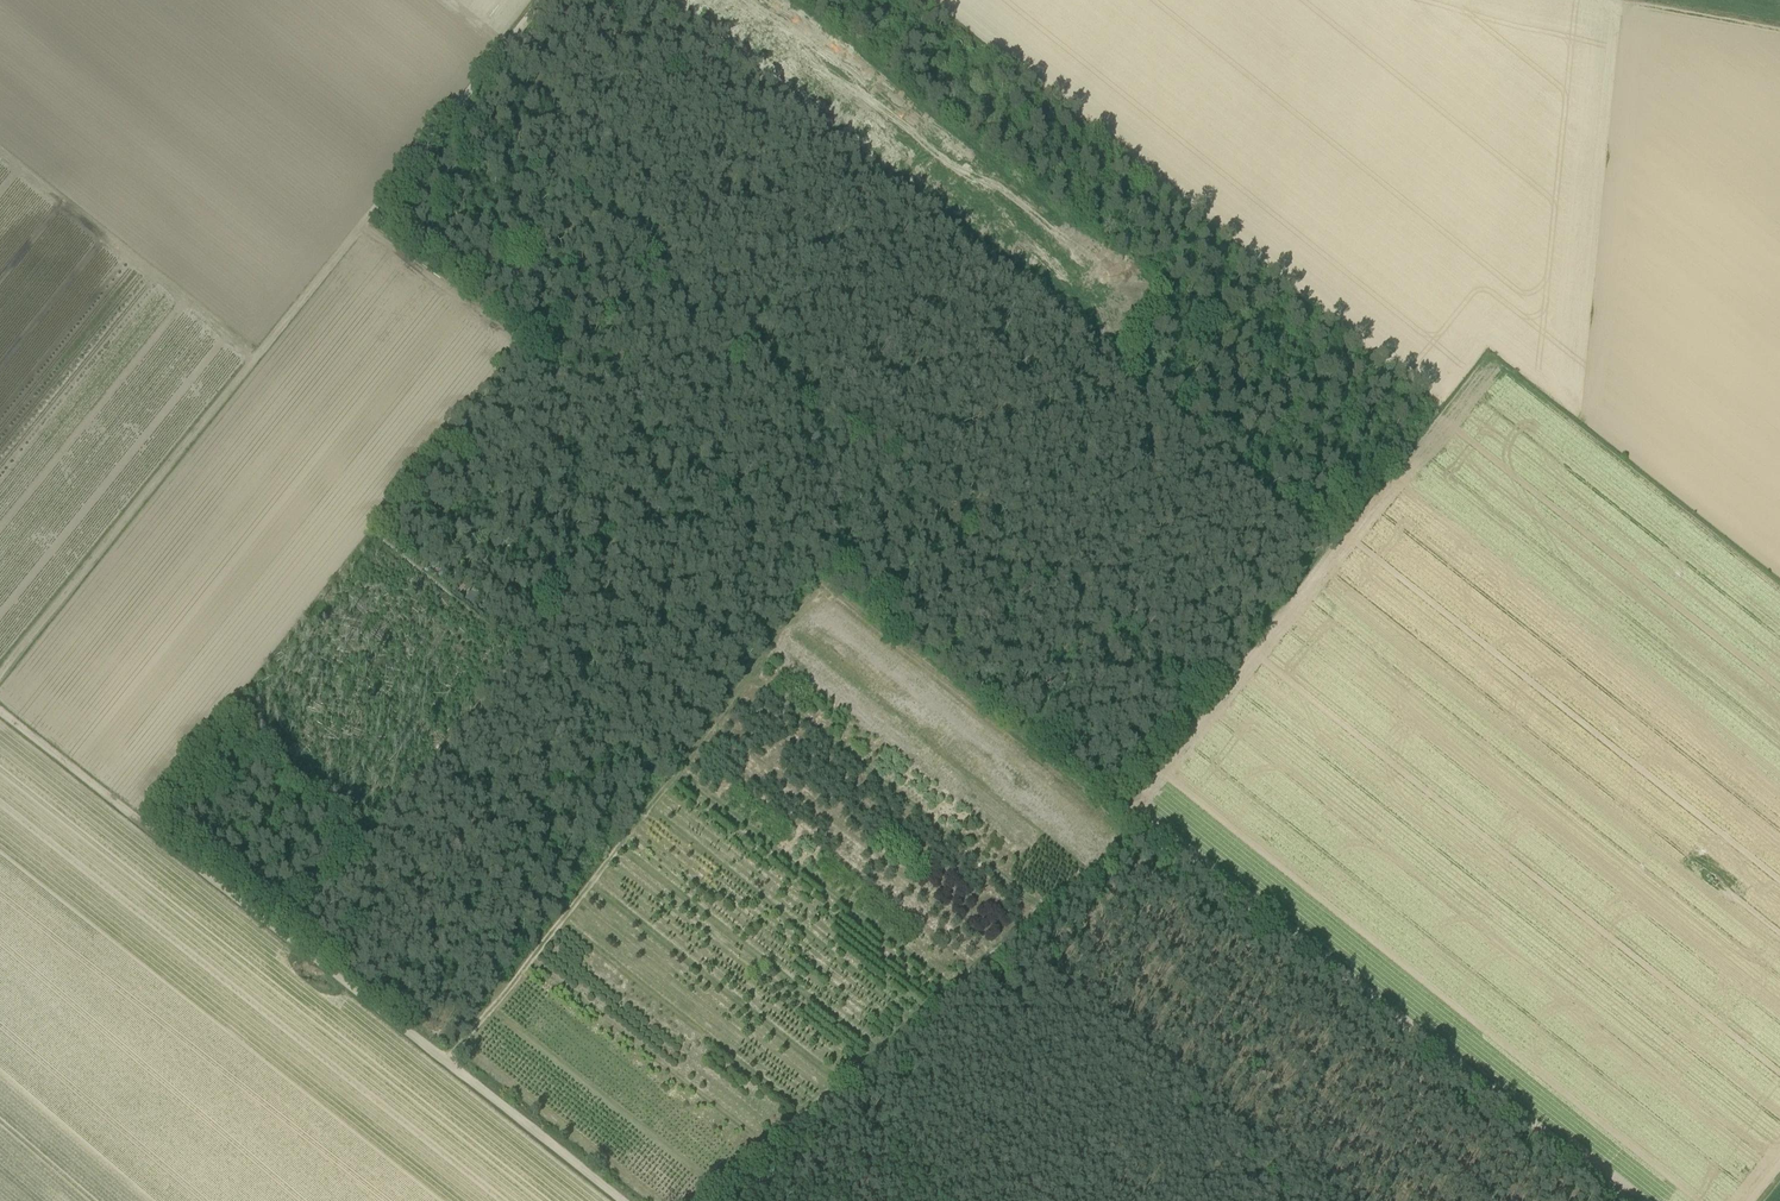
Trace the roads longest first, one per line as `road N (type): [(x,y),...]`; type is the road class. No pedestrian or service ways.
road 1 (track): [(545,0),(0,681)]
road 2 (track): [(625,1200),(0,714)]
road 3 (track): [(818,588),(445,1063)]
road 4 (track): [(1779,33),(1591,0)]

